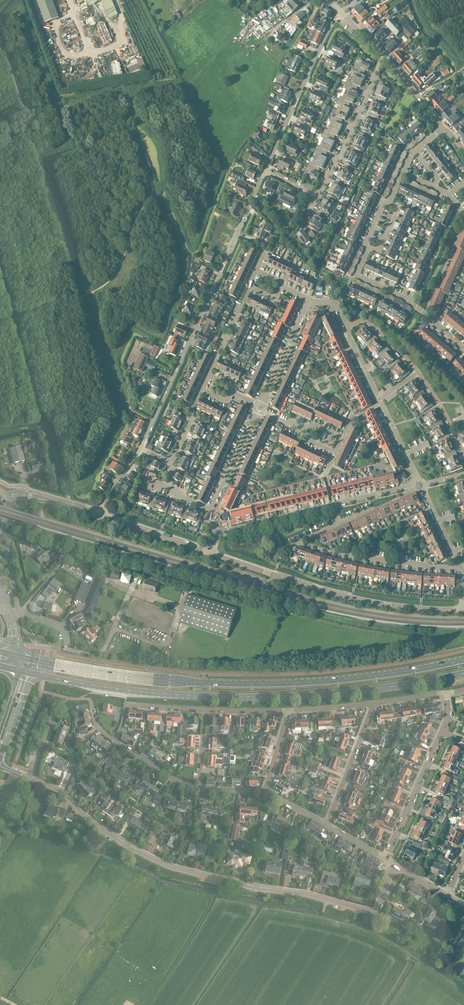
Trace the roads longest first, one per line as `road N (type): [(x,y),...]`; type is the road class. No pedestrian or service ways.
road 1 (primary): [(463,660),(271,684),(187,683),(25,658)]
road 2 (primary): [(26,672),(227,696),(327,694),(463,674)]
road 3 (unclassified): [(378,912),(172,867),(29,777)]
road 4 (unclassified): [(140,448),(265,171)]
road 5 (tertiary): [(463,610),(352,599),(210,554)]
road 6 (unclassified): [(265,171),(338,11)]
road 7 (residential): [(316,195),(382,55)]
road 8 (residential): [(386,858),(443,732)]
road 9 (residential): [(327,825),(374,703)]
road 10 (residential): [(340,554),(461,568)]
road 11 (residential): [(216,533),(333,506)]

